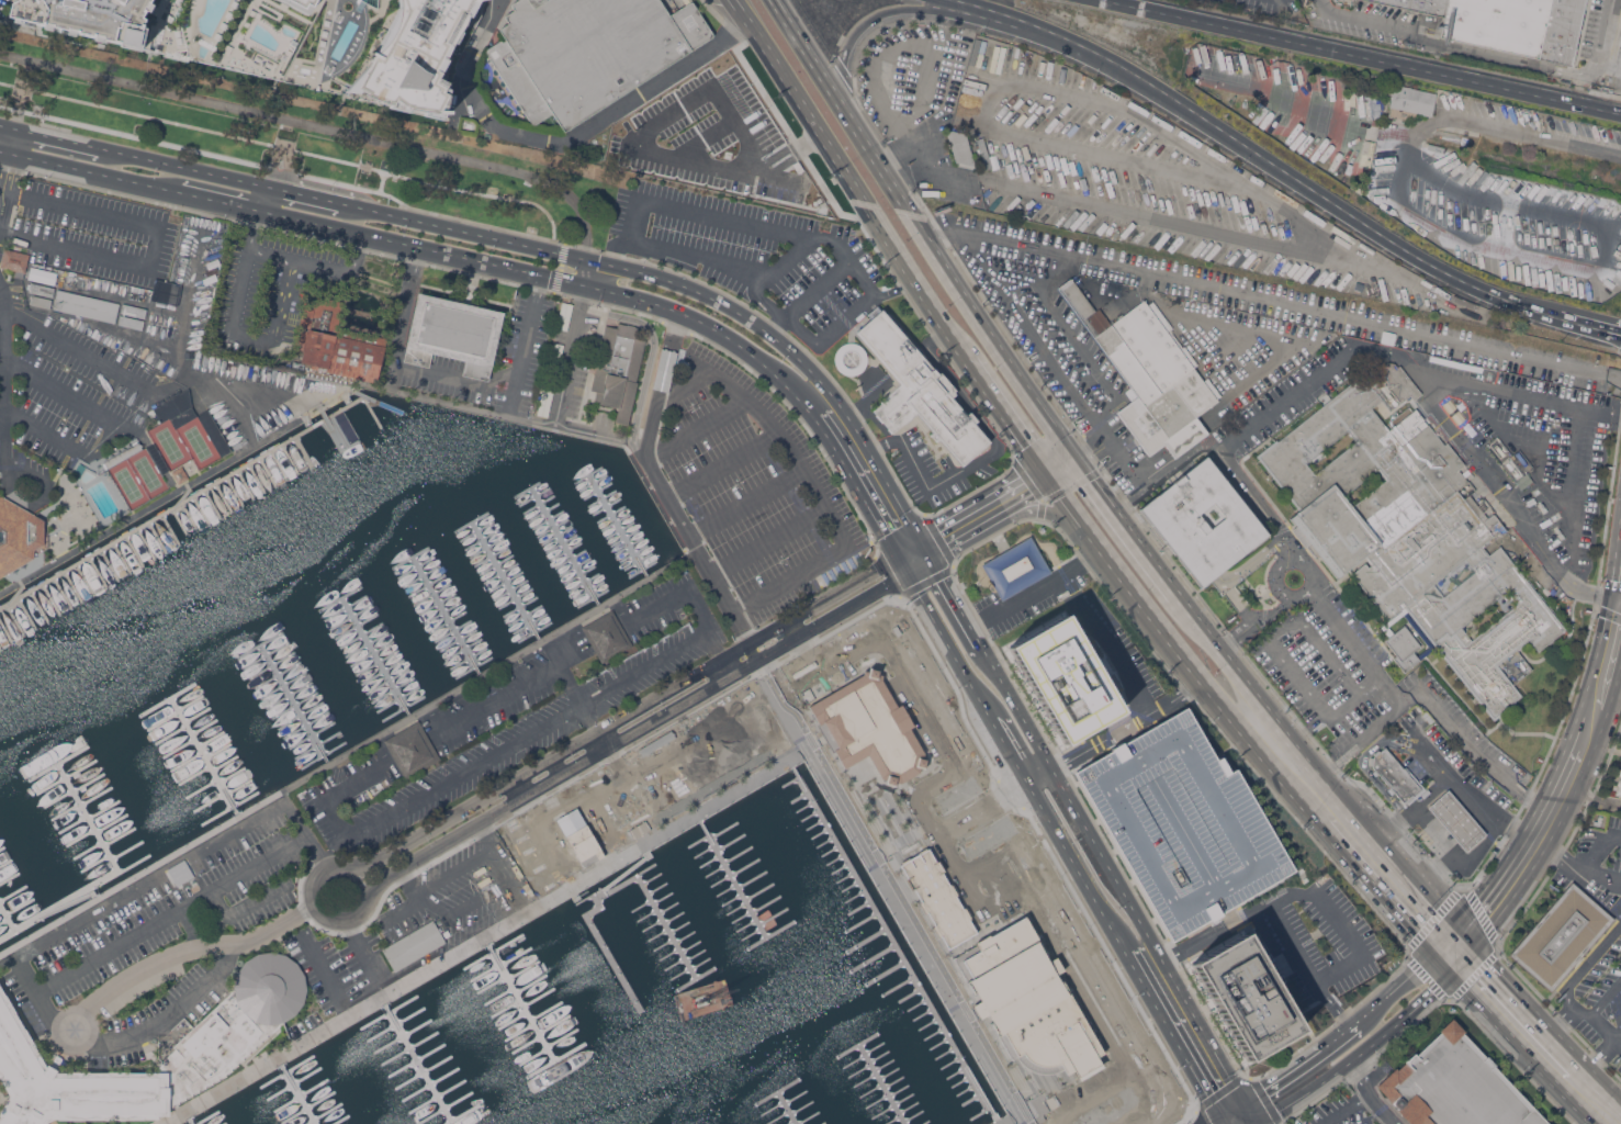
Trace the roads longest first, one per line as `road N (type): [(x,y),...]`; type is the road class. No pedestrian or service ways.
road 1 (residential): [(750,643),(359,867),(326,869),(313,881),(312,904),(324,920),(358,919),(371,887),(758,659)]
road 2 (trunk): [(947,0),(1066,40),(1127,71),(1437,271),(1555,315)]
road 3 (trunk): [(1620,117),(1100,0)]
road 4 (primary): [(733,0),(946,337)]
road 5 (primary): [(1470,935),(1212,634)]
road 6 (tertiary): [(1245,1104),(1051,768)]
road 7 (primary): [(1062,502),(1282,780)]
road 8 (primary): [(1079,456),(910,214)]
road 9 (tertiary): [(256,210),(540,274)]
road 10 (tertiary): [(583,284),(690,315),(802,393),(828,402)]
road 11 (tertiary): [(828,402),(815,374),(743,315),(703,293),(604,263)]
road 12 (primary): [(910,214),(774,0)]
road 13 (tertiary): [(1256,1123),(1376,1045),(1449,976)]
road 14 (primary): [(1282,780),(1430,954)]
road 15 (primary): [(1620,1100),(1536,1018),(1470,935)]
road 16 (primary): [(1212,634),(1079,456)]
road 17 (trunk): [(840,102),(845,49),(865,22),(910,8),(983,12)]
road 18 (tertiary): [(543,249),(344,203)]
road 19 (primary): [(1449,976),(1589,1123)]
road 20 (tertiary): [(1125,954),(1220,1119)]
road 21 (residential): [(758,659),(892,582),(915,557)]
road 22 (residential): [(915,557),(750,643)]
road 23 (tertiary): [(915,557),(828,402)]
road 24 (primary): [(946,337),(1045,479)]
road 25 (tertiary): [(10,154),(173,191)]
road 26 (tertiary): [(262,184),(101,148)]
road 27 (secondary): [(1619,604),(1577,753)]
road 28 (tertiary): [(991,687),(915,557)]
road 29 (tertiary): [(1032,779),(1102,912)]
road 30 (tertiary): [(1360,1023),(1245,1104)]

